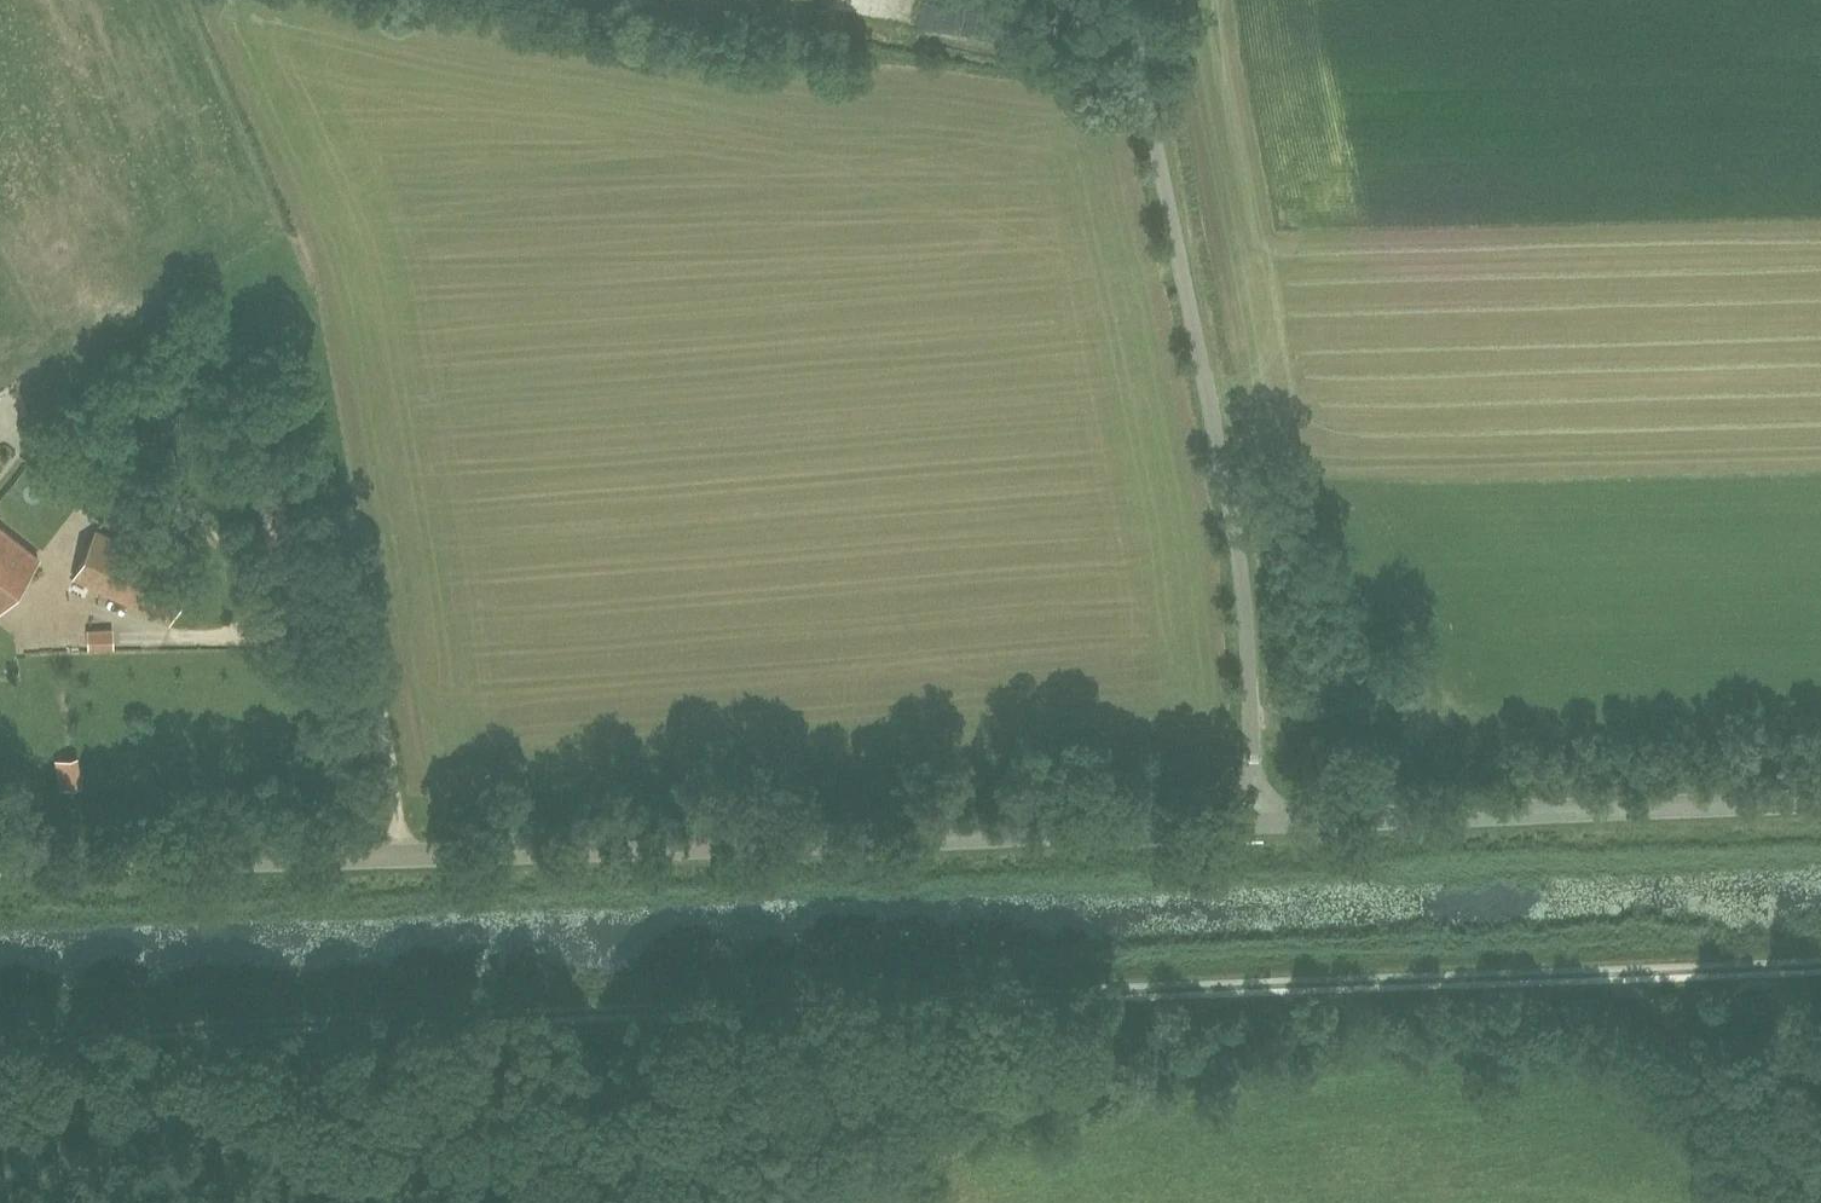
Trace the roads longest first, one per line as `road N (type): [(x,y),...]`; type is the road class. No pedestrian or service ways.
road 1 (unclassified): [(0,867),(1267,825)]
road 2 (unclassified): [(1267,825),(1238,483),(1138,0)]
road 3 (unclassified): [(1267,825),(1820,806)]
road 4 (track): [(1783,1202),(1626,974)]
road 5 (track): [(140,1033),(280,1104),(229,1202)]

